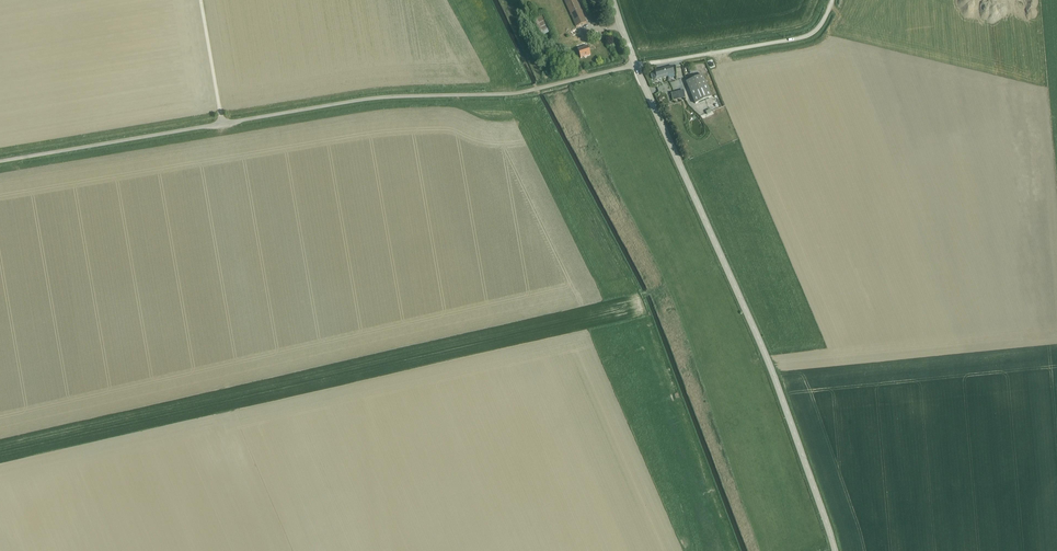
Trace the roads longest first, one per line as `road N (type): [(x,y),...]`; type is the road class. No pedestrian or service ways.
road 1 (unclassified): [(636,66),(518,93),(361,100),(0,162)]
road 2 (tertiary): [(835,550),(750,318),(636,66)]
road 3 (unclassified): [(833,0),(808,37),(636,66)]

